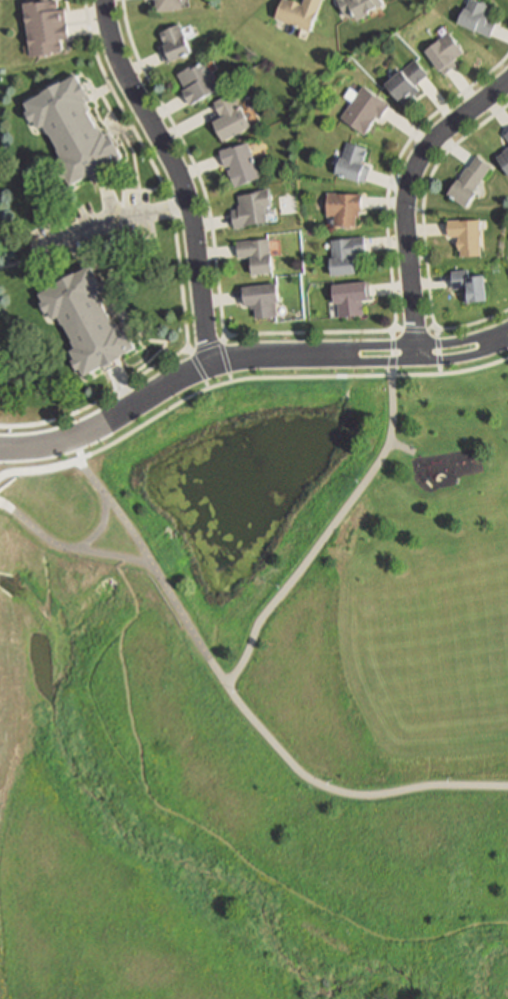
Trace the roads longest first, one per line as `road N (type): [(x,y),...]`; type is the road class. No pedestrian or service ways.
road 1 (residential): [(507,336),(453,352),(225,359),(185,373),(77,439),(0,451)]
road 2 (residential): [(208,363),(187,205),(122,74),(102,0)]
road 3 (residential): [(507,79),(427,143),(414,163),(404,205),(415,354)]

